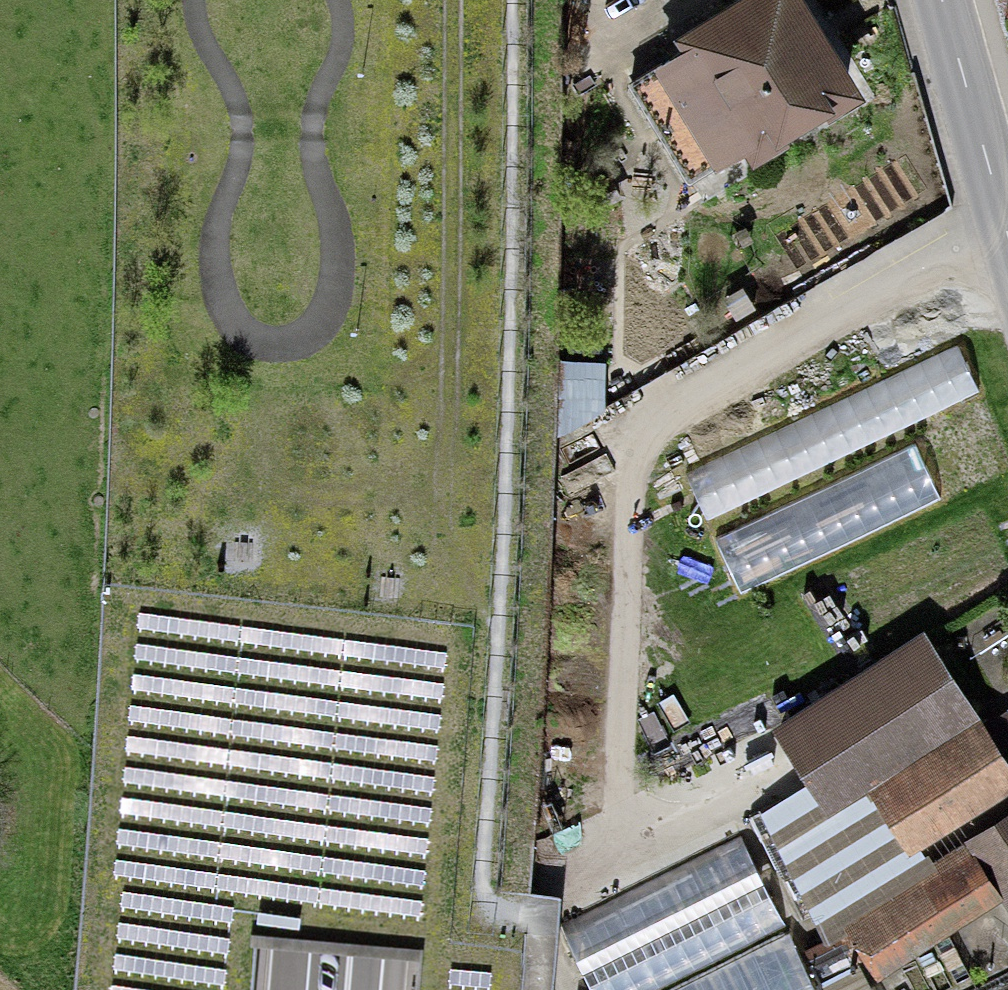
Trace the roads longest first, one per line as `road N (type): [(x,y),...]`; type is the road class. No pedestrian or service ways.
road 1 (motorway): [(215,0),(213,633),(186,989)]
road 2 (trunk): [(504,0),(498,532),(468,989)]
road 3 (motorway): [(307,989),(330,647),(339,0)]
road 4 (track): [(1007,243),(787,343),(660,426),(631,479),(617,848)]
road 5 (track): [(435,611),(455,0)]
road 6 (tertiary): [(942,0),(1007,240)]
road 7 (track): [(553,876),(777,775)]

